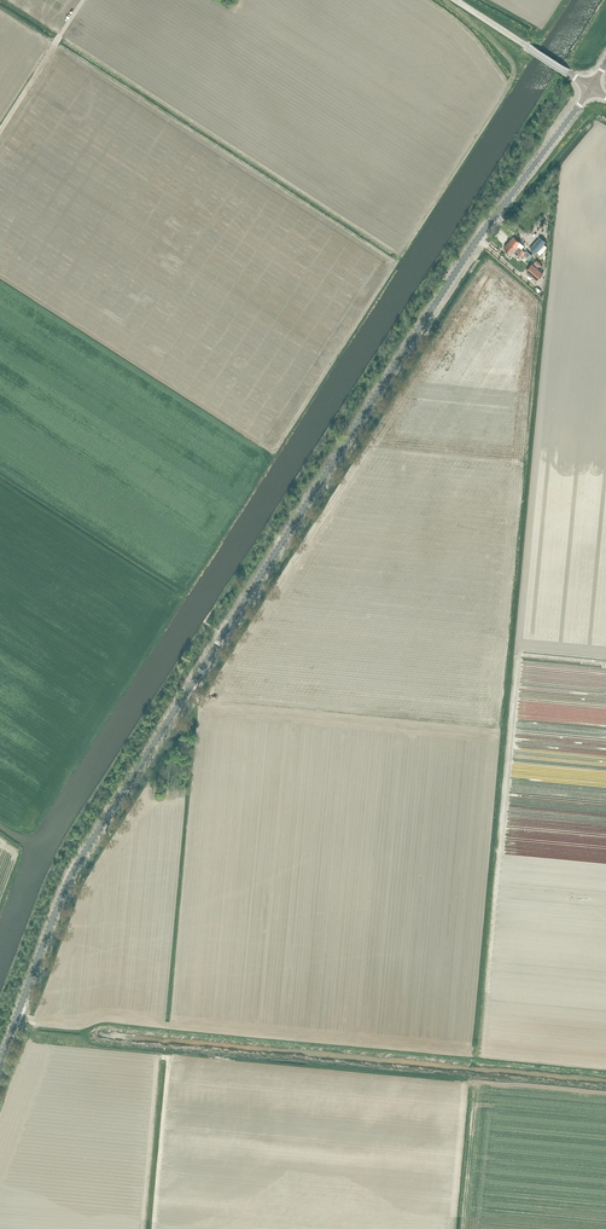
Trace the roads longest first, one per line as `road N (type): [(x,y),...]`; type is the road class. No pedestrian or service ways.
road 1 (unclassified): [(0,1062),(69,881),(105,818),(470,251),(592,90)]
road 2 (unclassified): [(592,90),(456,0)]

